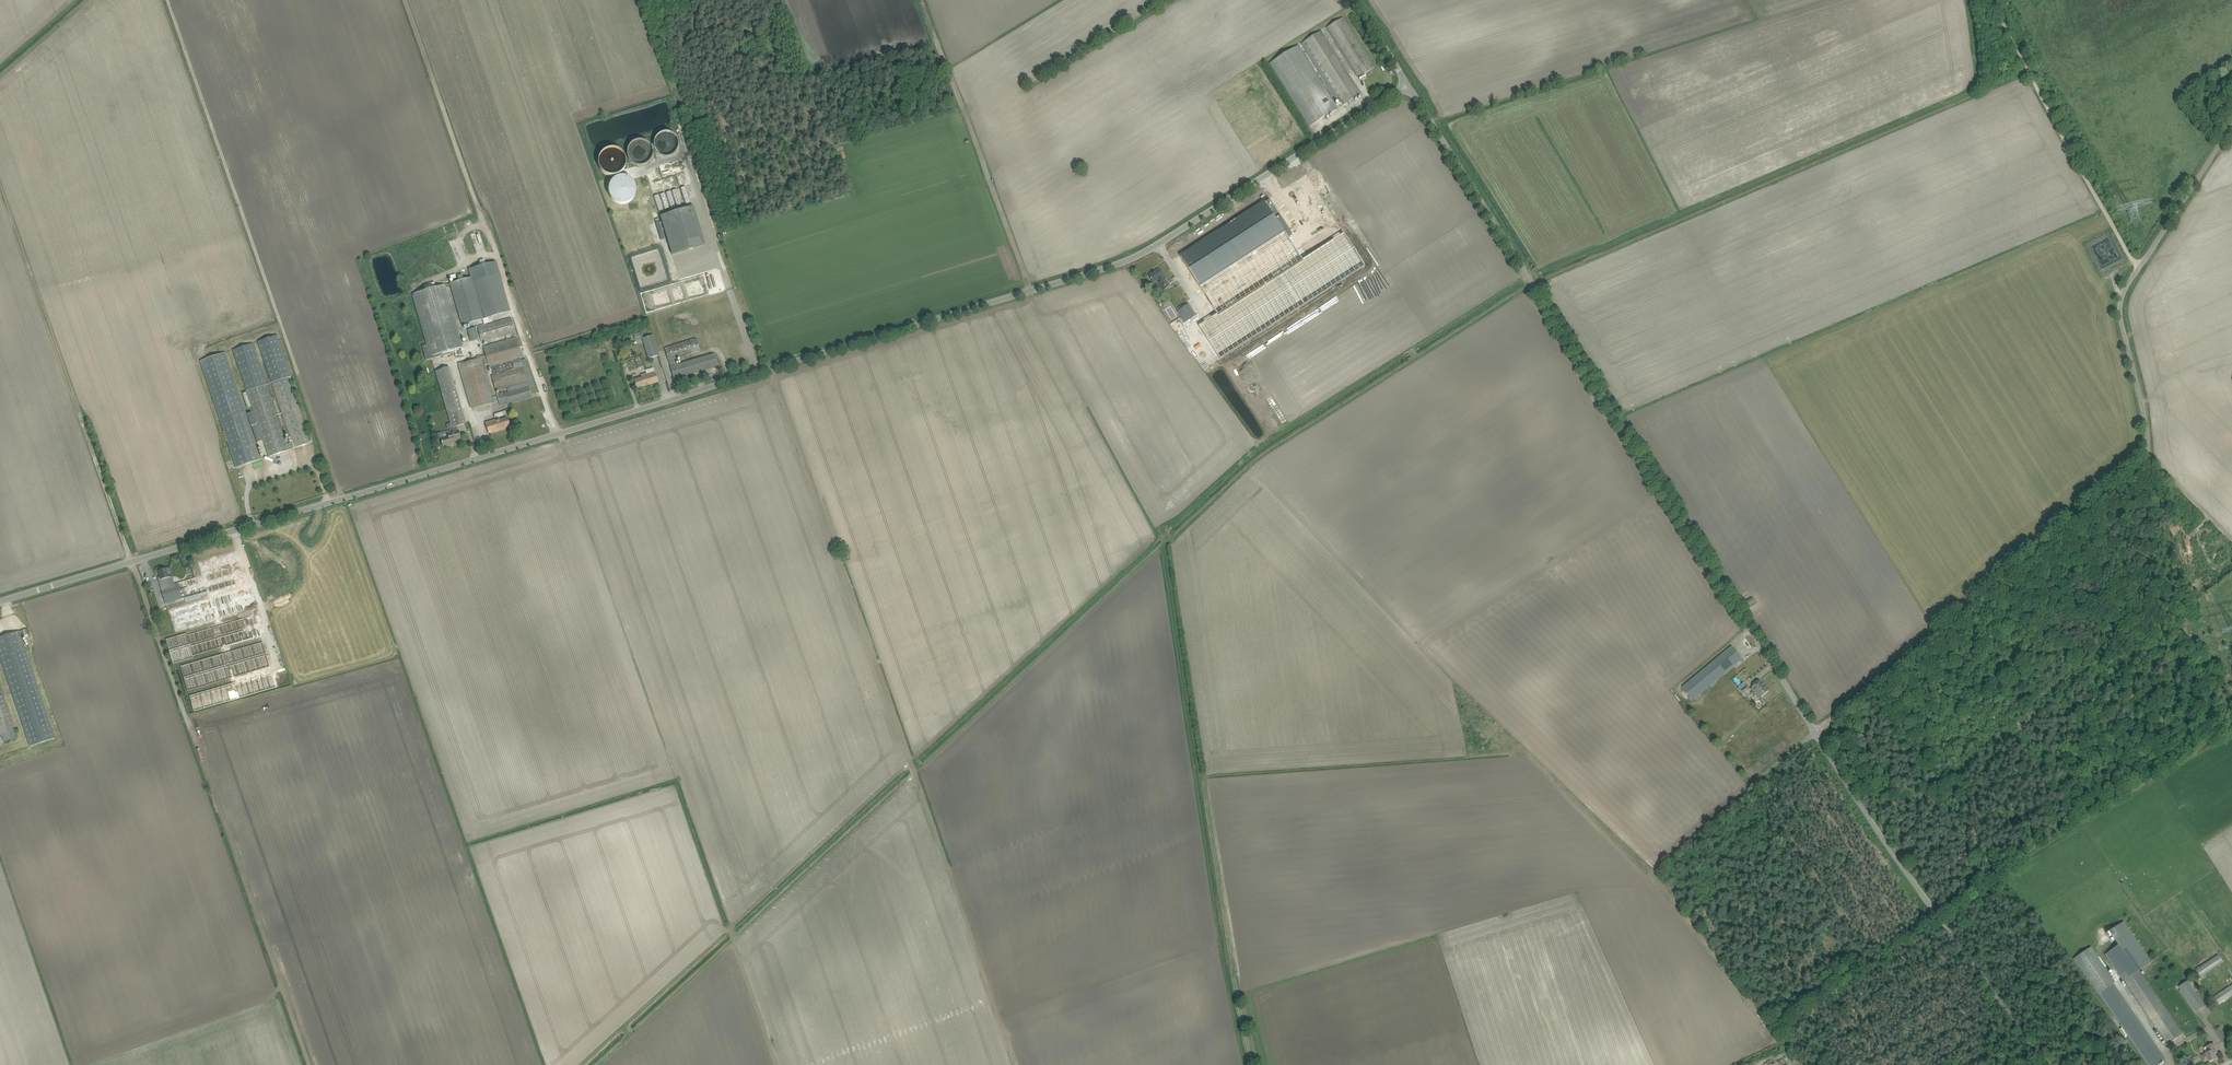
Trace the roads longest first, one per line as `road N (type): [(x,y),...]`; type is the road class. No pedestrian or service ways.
road 1 (track): [(309,1064),(0,186)]
road 2 (unclassified): [(558,434),(1110,267),(1407,85)]
road 3 (track): [(1032,291),(1169,547),(1256,1064)]
road 4 (unclassified): [(1818,733),(2142,472),(2148,436),(2121,297),(2231,125)]
road 5 (unclassified): [(1818,733),(1407,85)]
road 6 (track): [(778,1064),(558,434)]
road 7 (track): [(816,486),(1019,1064)]
road 8 (unclassified): [(0,602),(558,434)]
road 9 (track): [(344,499),(169,0)]
road 10 (unclassified): [(2047,1064),(1818,733)]
road 11 (track): [(1768,1026),(1657,879),(1523,751)]
road 12 (track): [(1032,291),(922,0)]
road 13 (track): [(2140,266),(1994,0)]
road 14 (track): [(499,263),(407,0)]
road 15 (track): [(470,841),(679,780)]
road 16 (unclassified): [(558,434),(499,263)]
road 17 (track): [(2081,819),(2231,724)]
road 18 (track): [(1936,911),(2081,819)]
road 19 (track): [(1930,915),(1823,987)]

